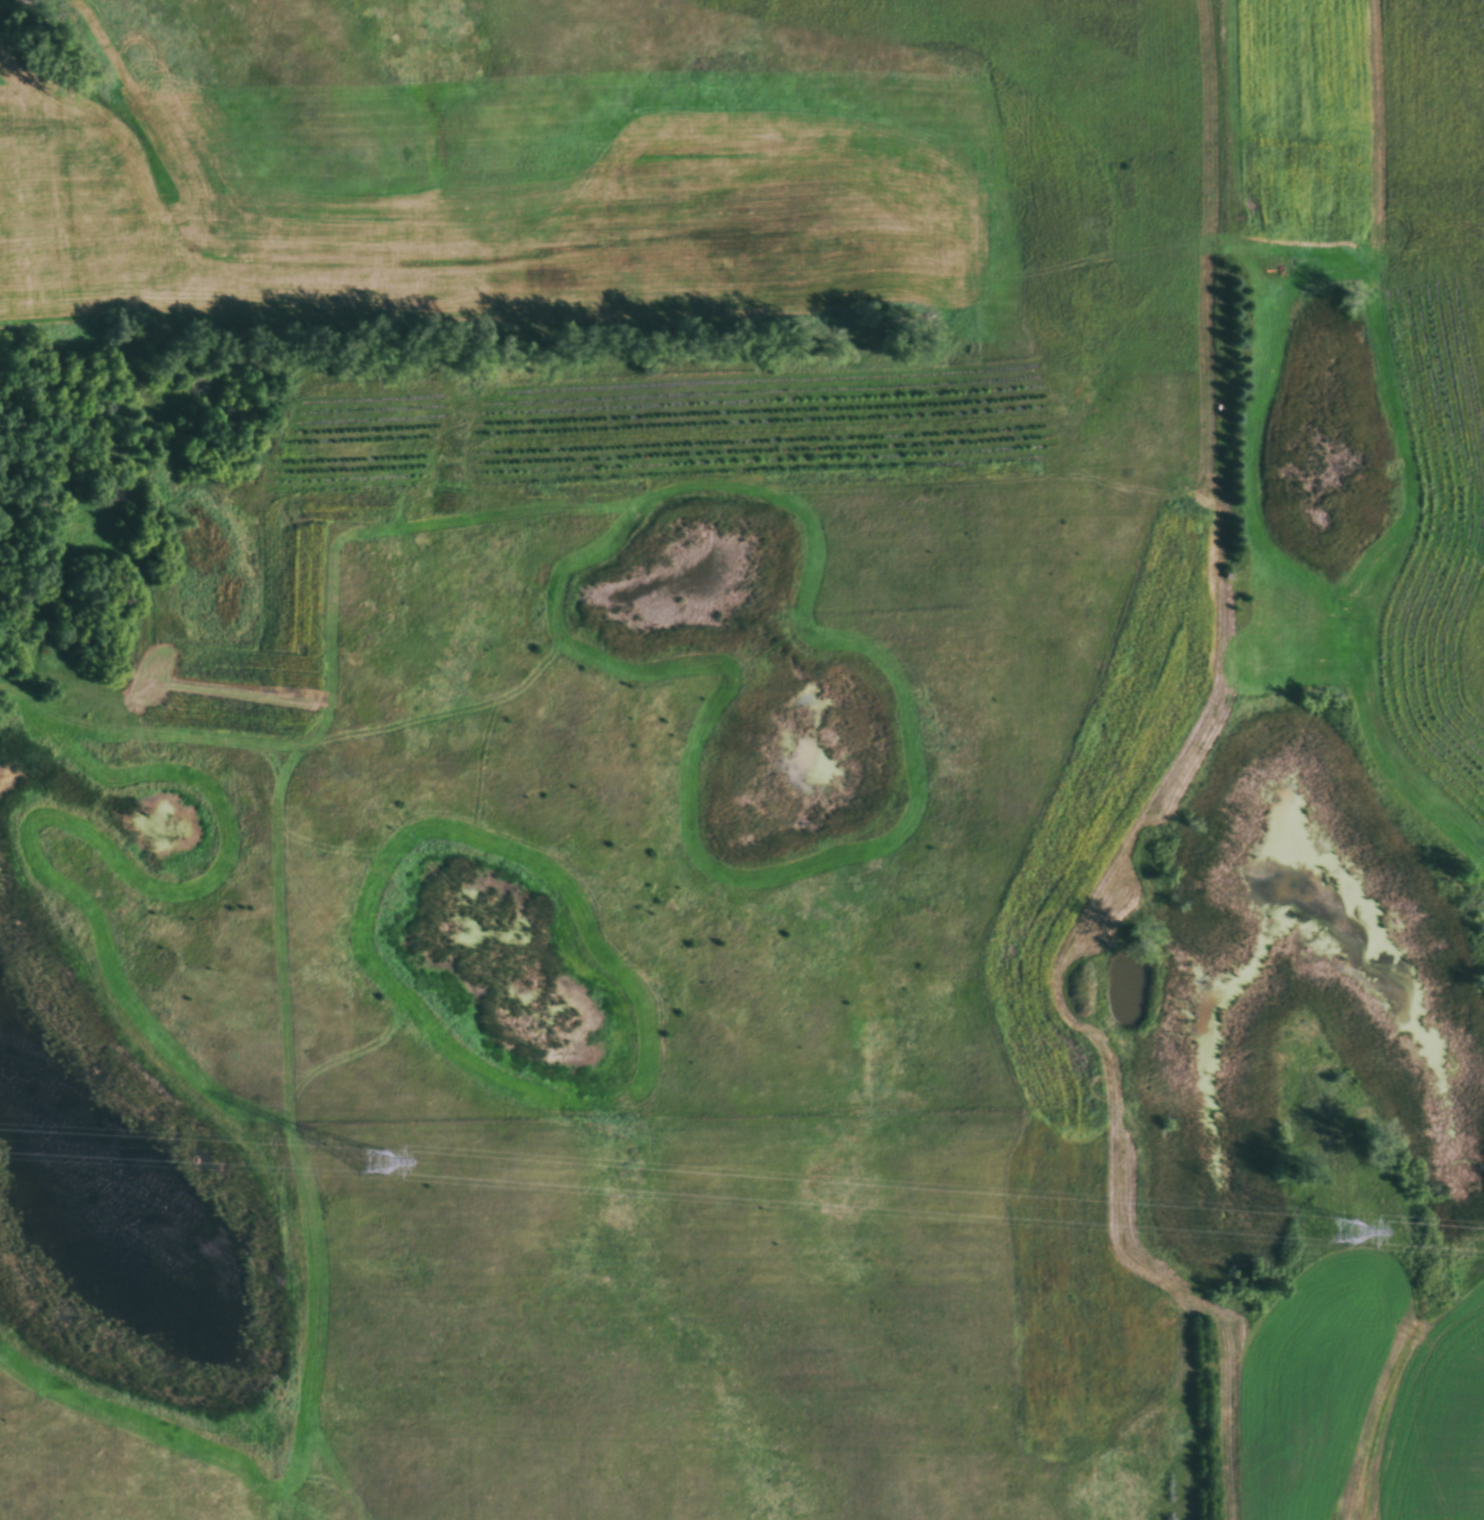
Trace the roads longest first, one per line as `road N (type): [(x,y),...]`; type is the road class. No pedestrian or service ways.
road 1 (residential): [(0,677),(23,677),(87,520)]

